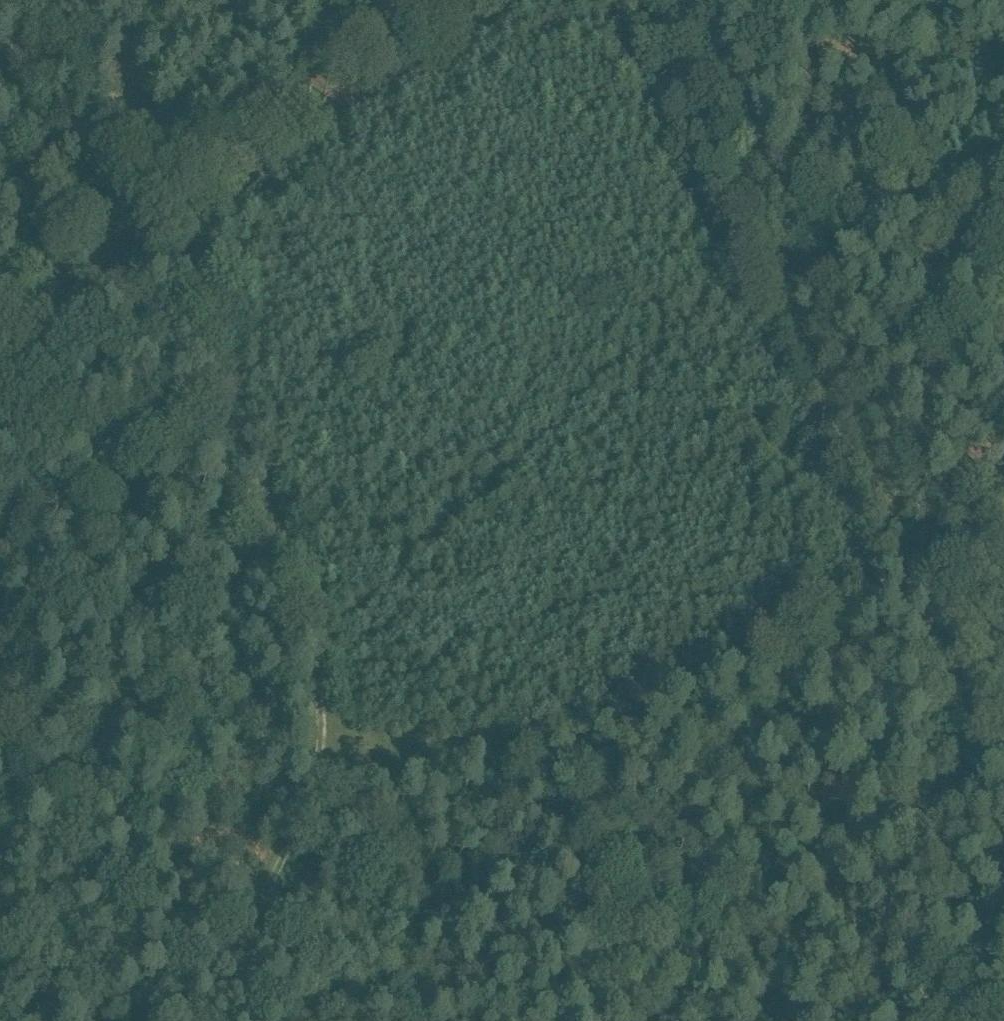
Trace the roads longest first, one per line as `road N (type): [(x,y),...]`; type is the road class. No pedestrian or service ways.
road 1 (track): [(1003,520),(649,716),(565,751),(324,750),(279,882),(203,1020)]
road 2 (track): [(116,0),(126,77),(305,633),(324,750)]
road 3 (track): [(0,347),(516,0)]
road 4 (track): [(279,882),(356,901),(379,916),(401,941),(426,1020)]
road 5 (track): [(962,544),(1003,681)]

